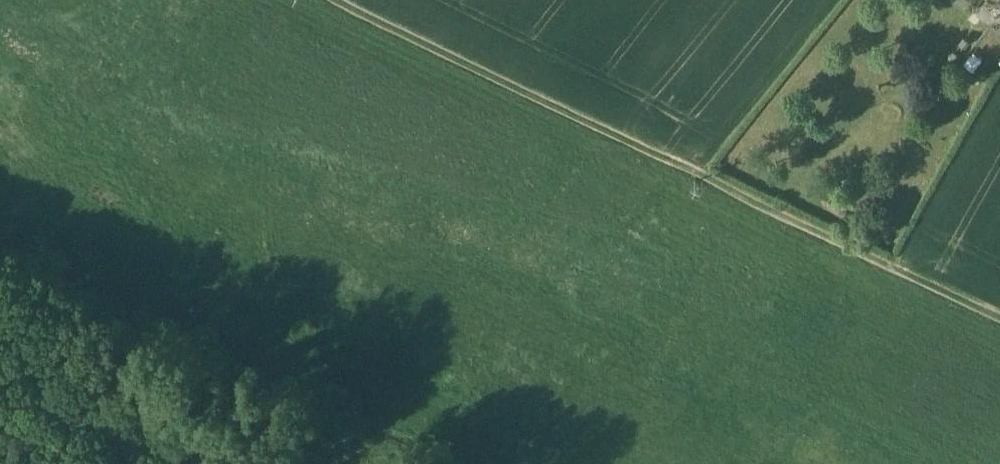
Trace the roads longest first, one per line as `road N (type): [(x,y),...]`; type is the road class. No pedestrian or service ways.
road 1 (track): [(309,0),(999,328)]

